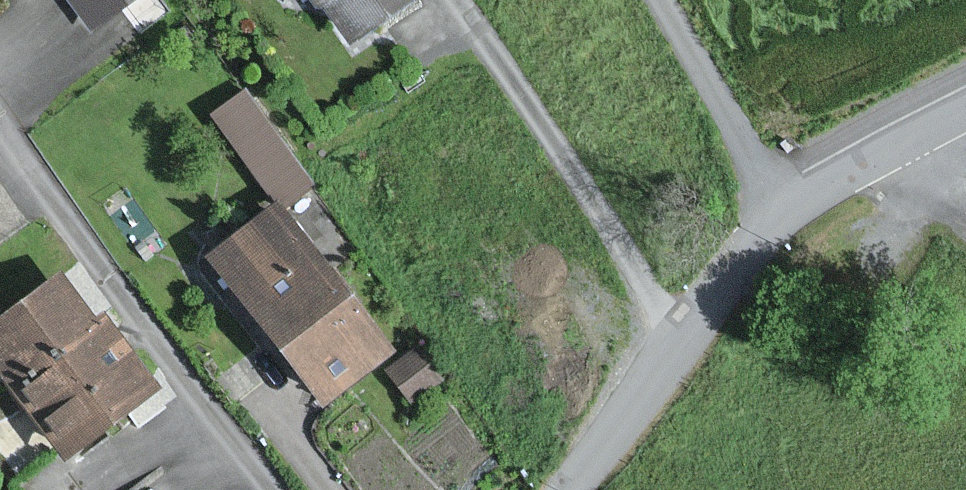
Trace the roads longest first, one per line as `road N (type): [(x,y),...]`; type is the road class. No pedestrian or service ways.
road 1 (residential): [(784,207),(659,0)]
road 2 (unclassified): [(784,207),(965,110)]
road 3 (residential): [(568,489),(679,331)]
road 4 (unclassified): [(679,331),(784,207)]

